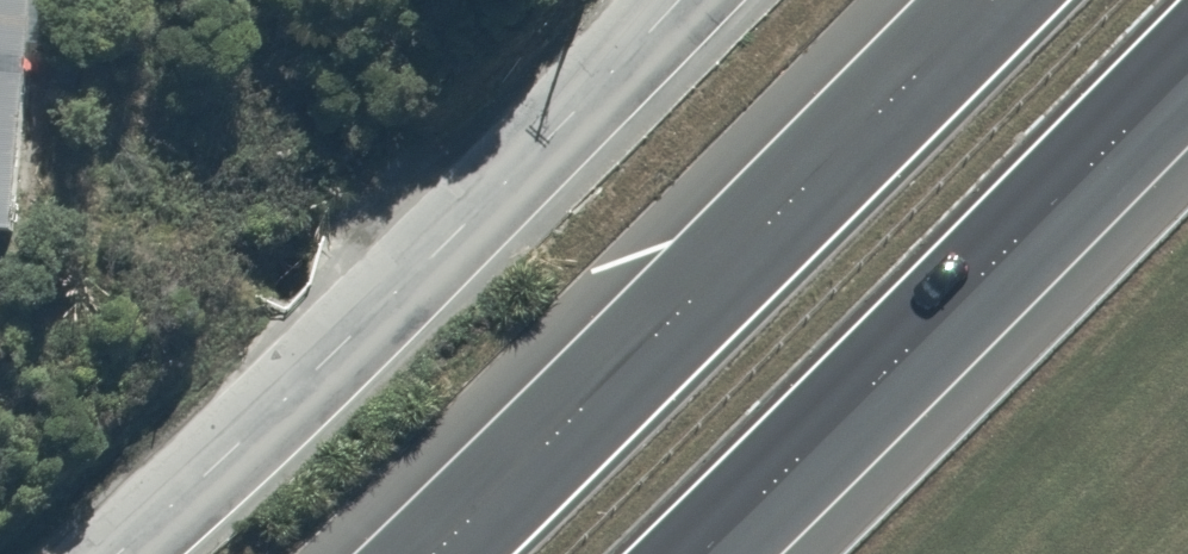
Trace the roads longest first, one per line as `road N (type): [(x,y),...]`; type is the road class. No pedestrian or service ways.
road 1 (unclassified): [(94,553),(684,0)]
road 2 (trunk): [(436,553),(993,0)]
road 3 (trunk): [(1187,70),(689,553)]

